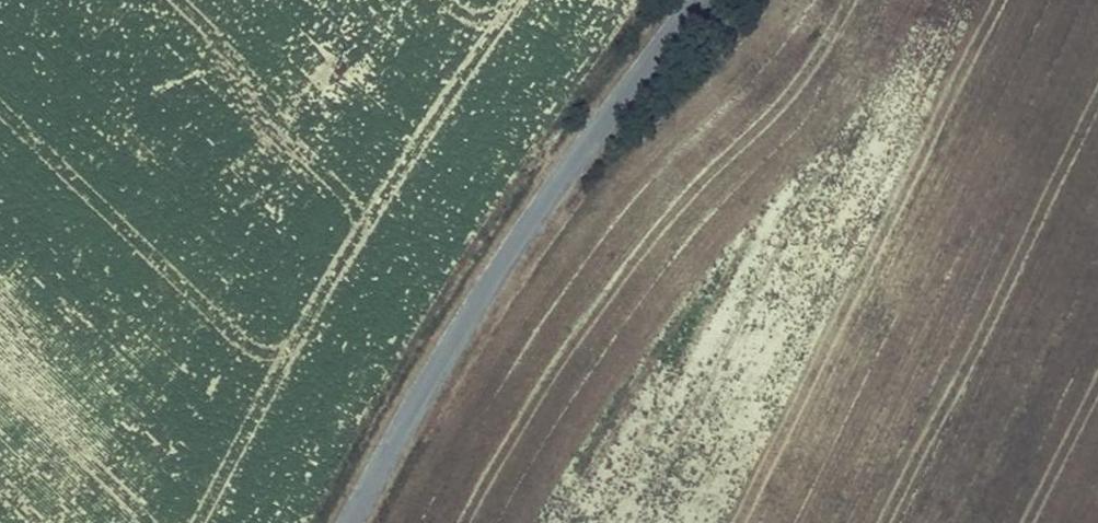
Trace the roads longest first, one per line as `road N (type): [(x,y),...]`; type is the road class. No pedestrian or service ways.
road 1 (tertiary): [(692,0),(499,267),(350,522)]

